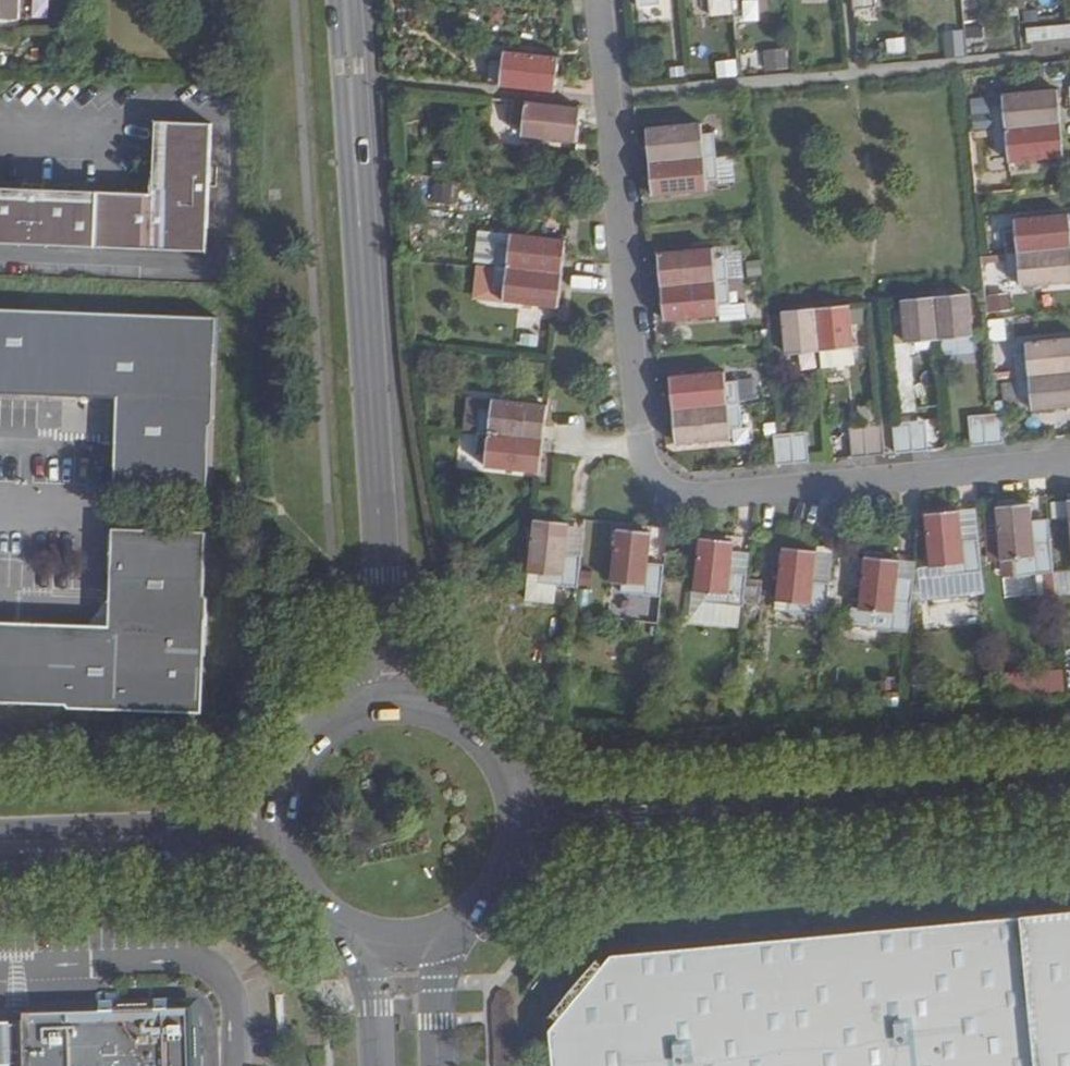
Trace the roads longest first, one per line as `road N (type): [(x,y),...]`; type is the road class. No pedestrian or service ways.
road 1 (residential): [(1069,464),(699,499),(671,492),(644,461),(601,0)]
road 2 (residential): [(345,0),(386,616)]
road 3 (tertiary): [(642,816),(1069,777)]
road 4 (tertiary): [(287,769),(232,807),(177,825),(0,831)]
road 5 (tertiary): [(0,864),(239,855),(282,865)]
road 6 (tertiary): [(642,816),(568,802),(500,756)]
road 7 (tertiary): [(506,881),(559,846),(642,816)]
road 8 (tertiary): [(352,937),(373,988),(377,1065)]
road 9 (tertiary): [(506,881),(520,818),(500,756)]
road 10 (tertiary): [(437,1065),(446,936)]

